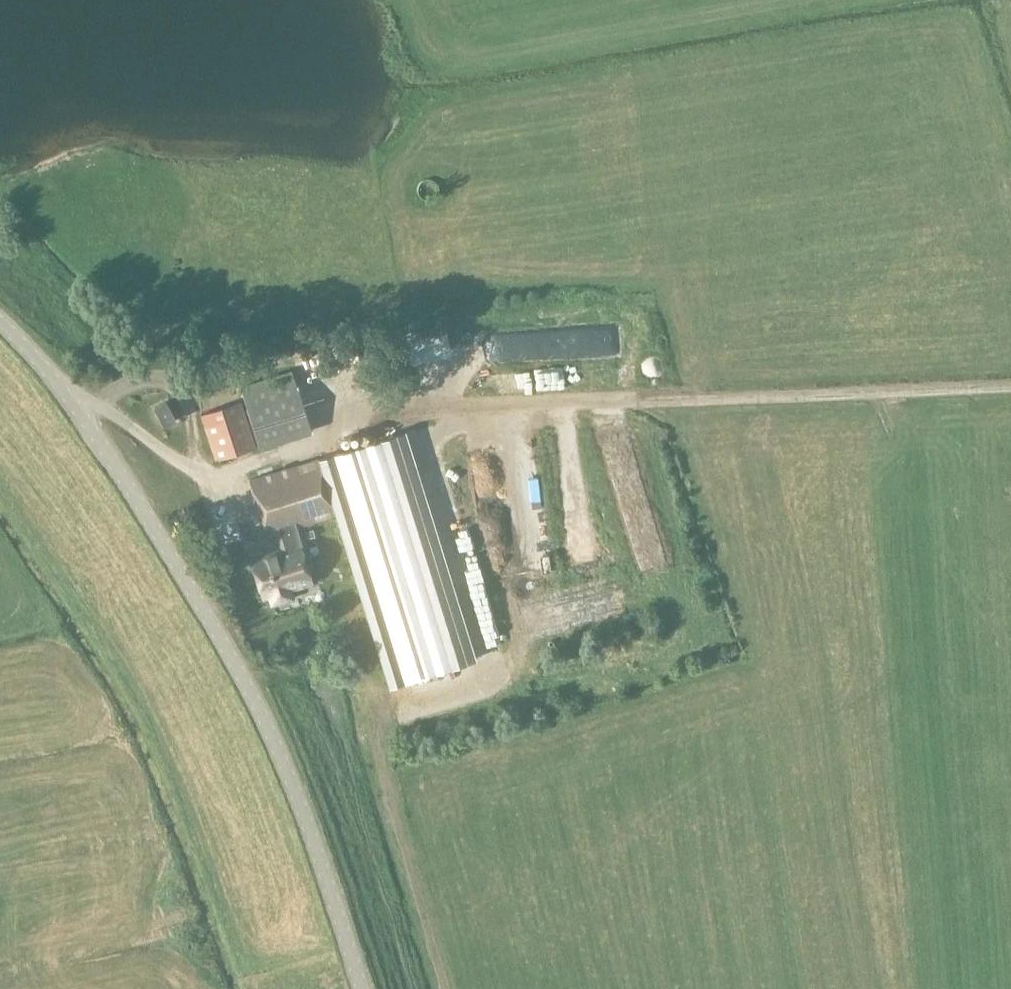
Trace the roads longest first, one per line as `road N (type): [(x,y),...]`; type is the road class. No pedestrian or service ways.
road 1 (tertiary): [(354,988),(315,861),(203,620),(82,425),(0,332)]

